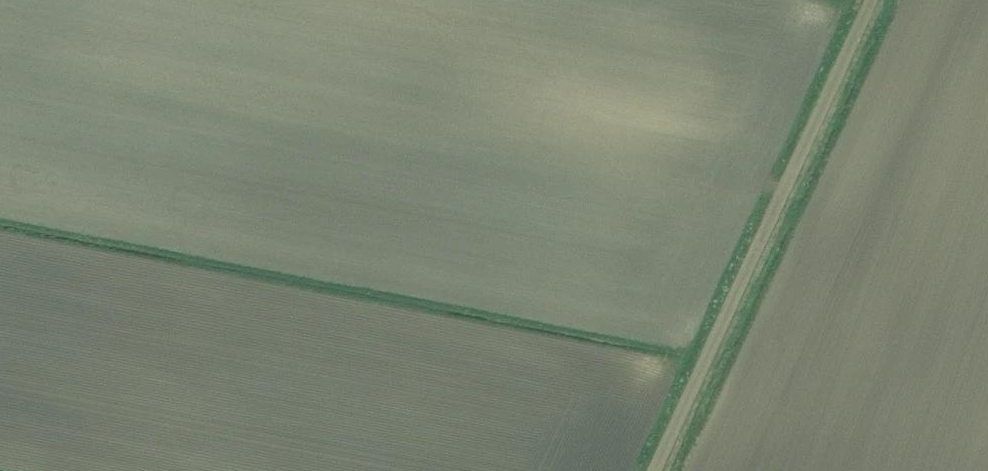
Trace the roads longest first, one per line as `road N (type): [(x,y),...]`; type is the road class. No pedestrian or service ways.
road 1 (unclassified): [(656,470),(872,0)]

